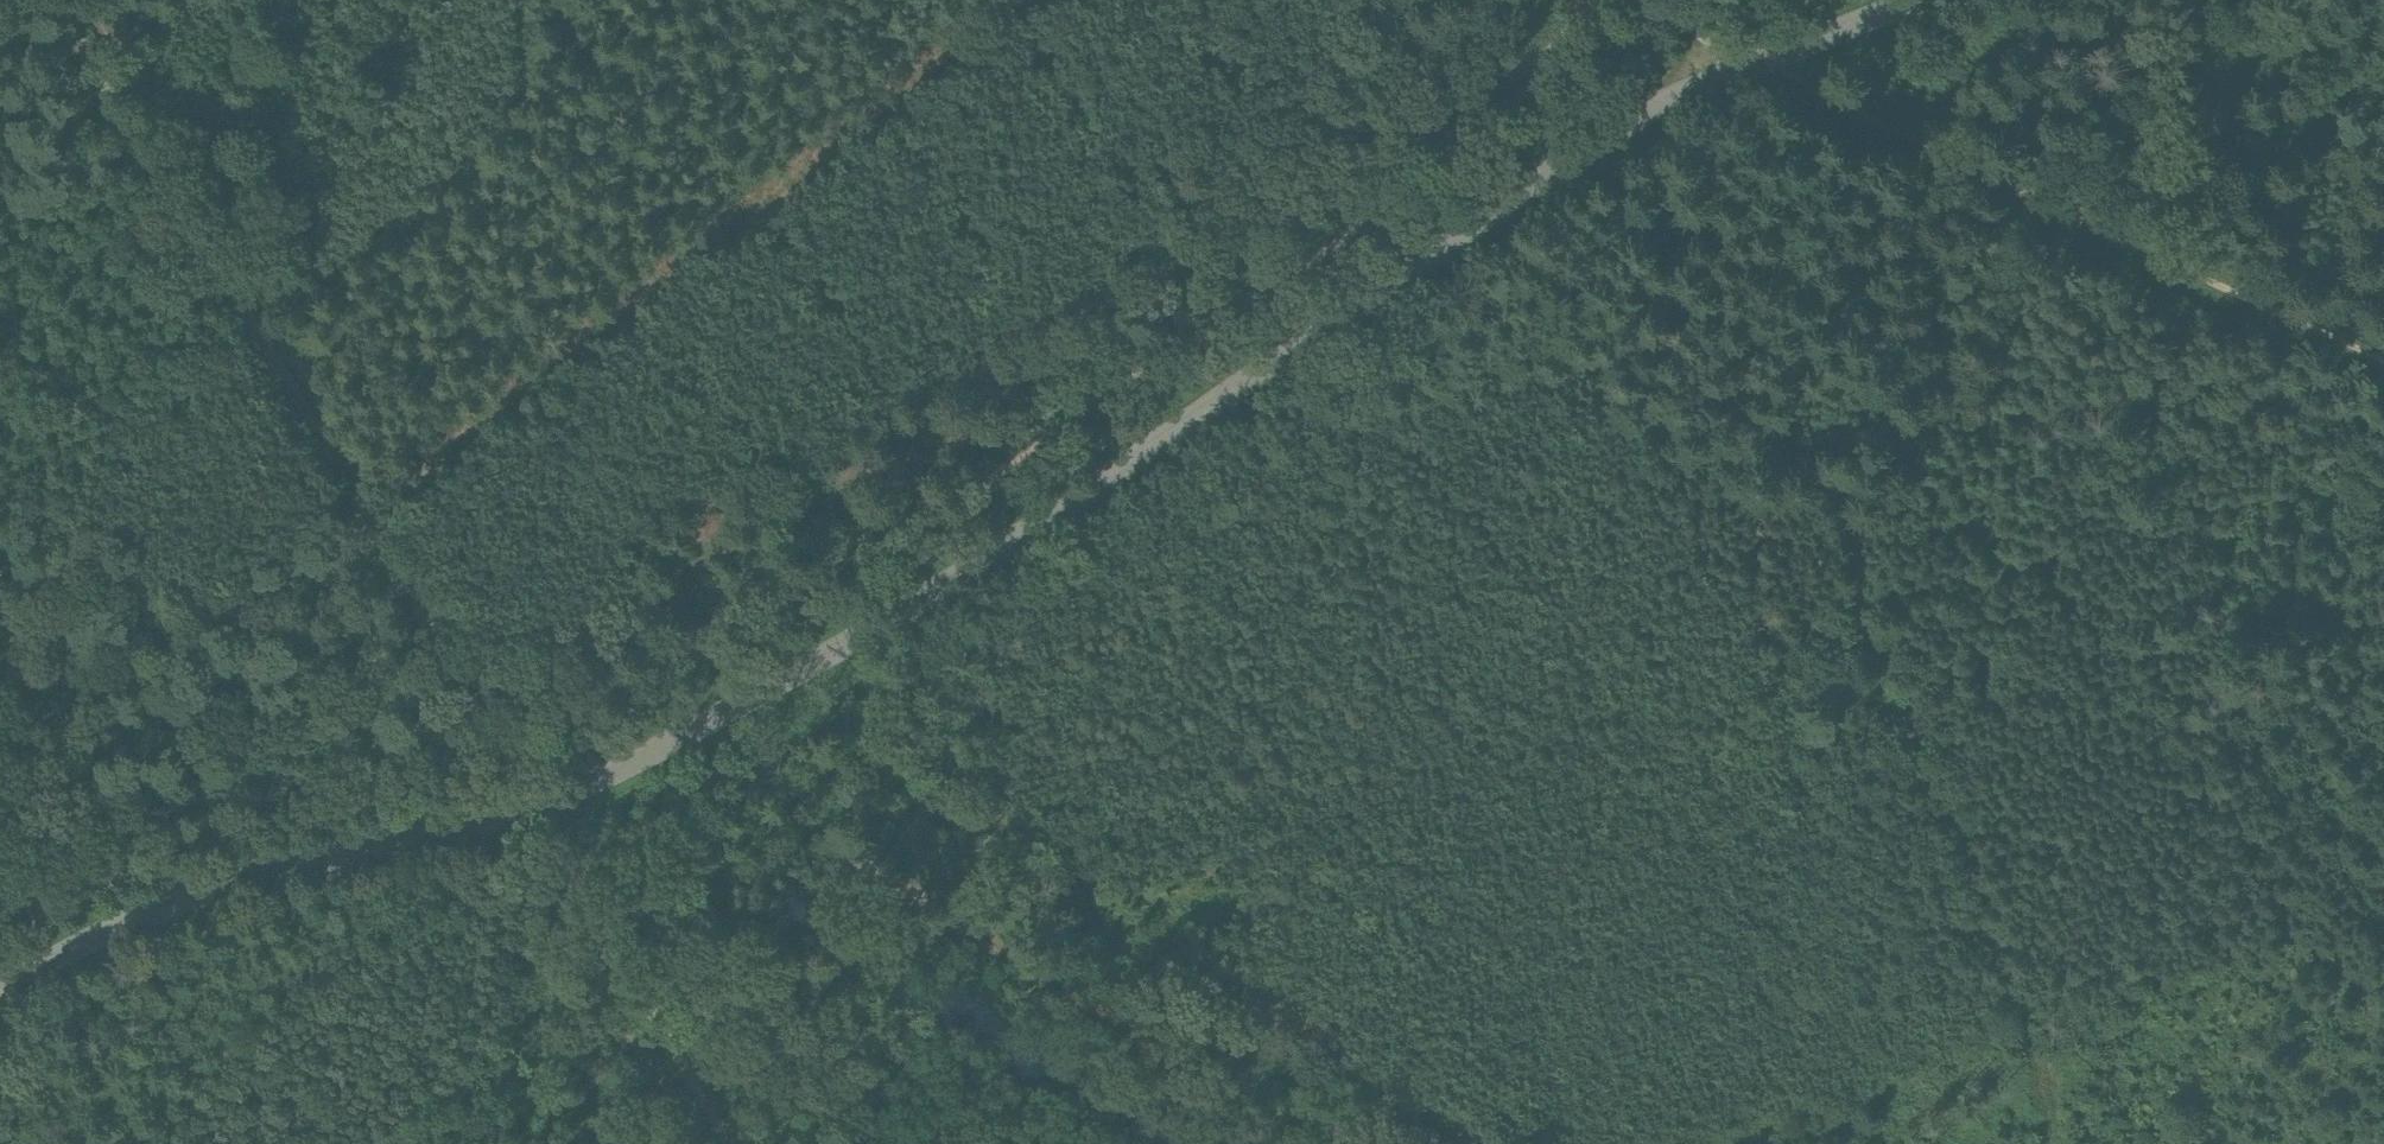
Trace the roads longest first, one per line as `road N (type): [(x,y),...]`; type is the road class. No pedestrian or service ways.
road 1 (tertiary): [(1904,0),(1633,116),(939,589),(654,753),(539,804),(197,894),(115,929),(0,995)]
road 2 (track): [(516,753),(545,745),(604,689),(720,620),(980,498),(1086,396),(1313,263),(1416,152),(1479,109),(1564,35),(1589,0)]
road 3 (track): [(516,753),(49,0)]
road 4 (track): [(1677,17),(1746,64),(2383,362)]
road 5 (track): [(724,1143),(553,837),(516,753)]
road 6 (track): [(866,1033),(1044,1143)]
road 7 (track): [(1677,17),(1805,0)]

